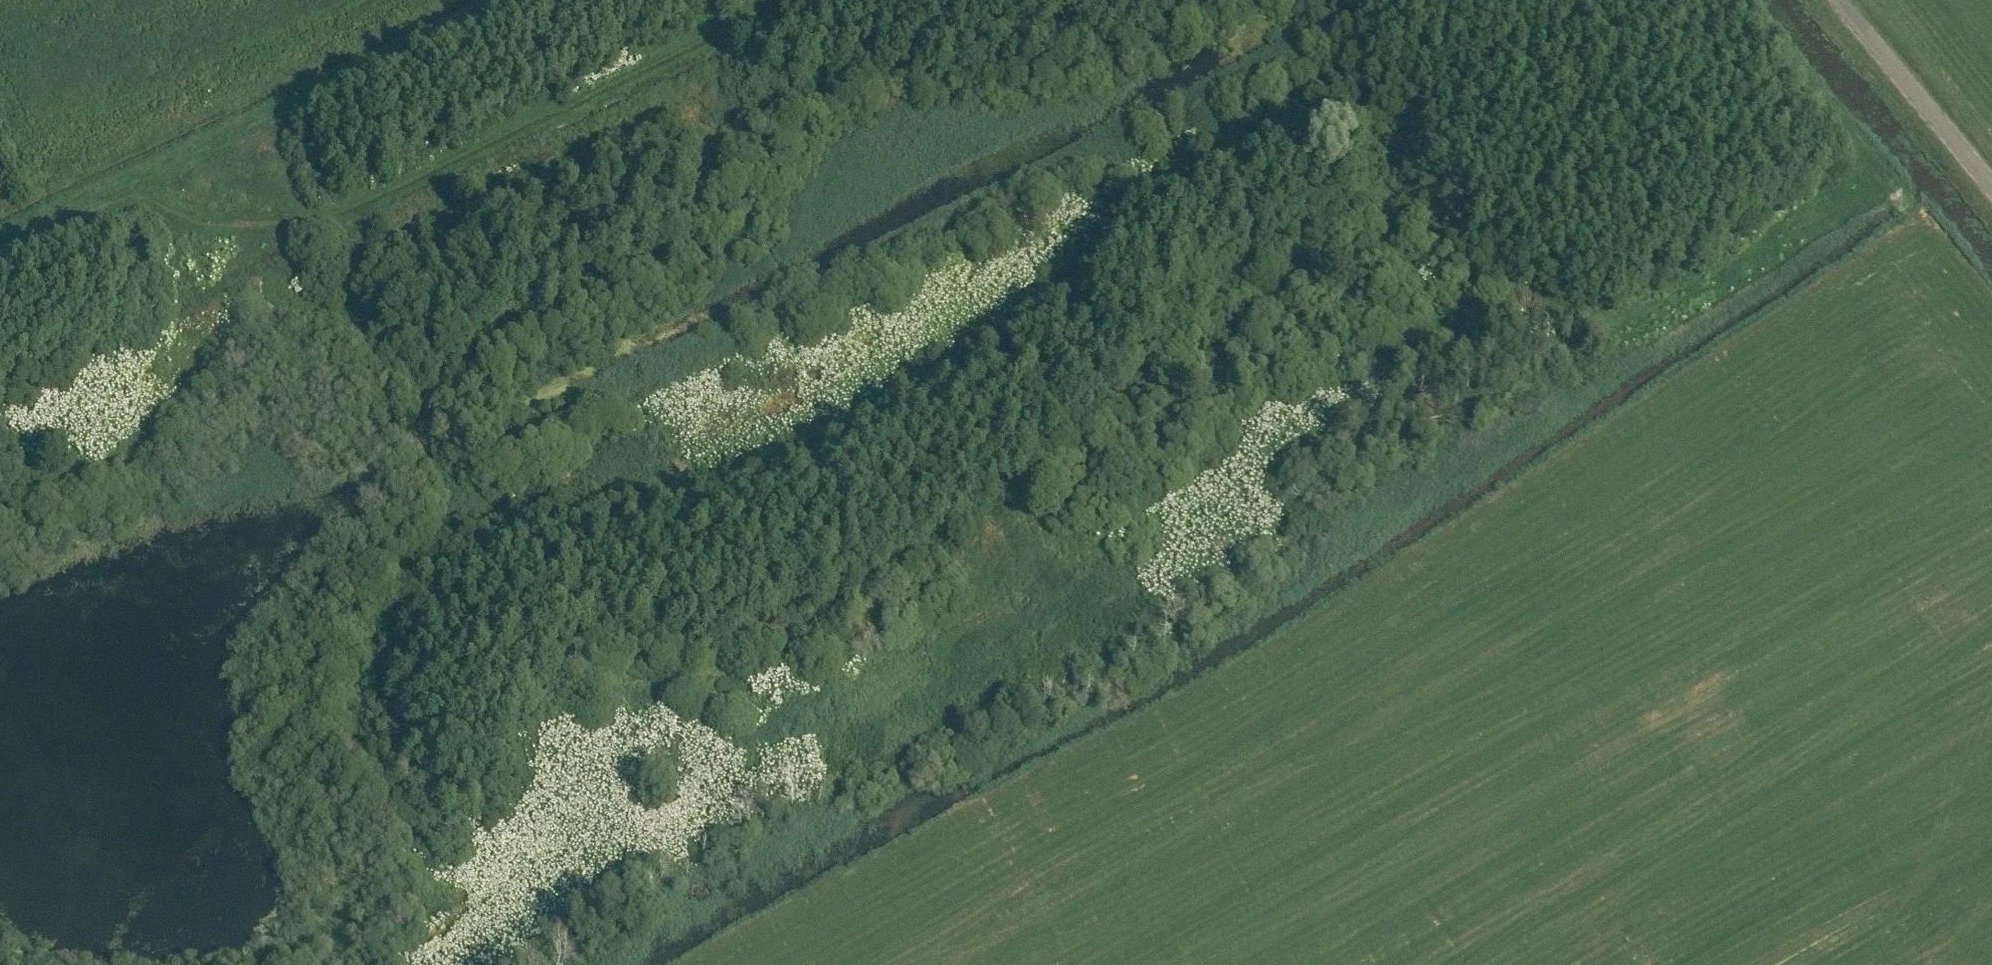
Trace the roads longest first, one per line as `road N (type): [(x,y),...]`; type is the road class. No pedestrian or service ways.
road 1 (track): [(0,248),(119,194),(195,220),(335,217),(794,0)]
road 2 (unclassified): [(1841,0),(1991,185)]

